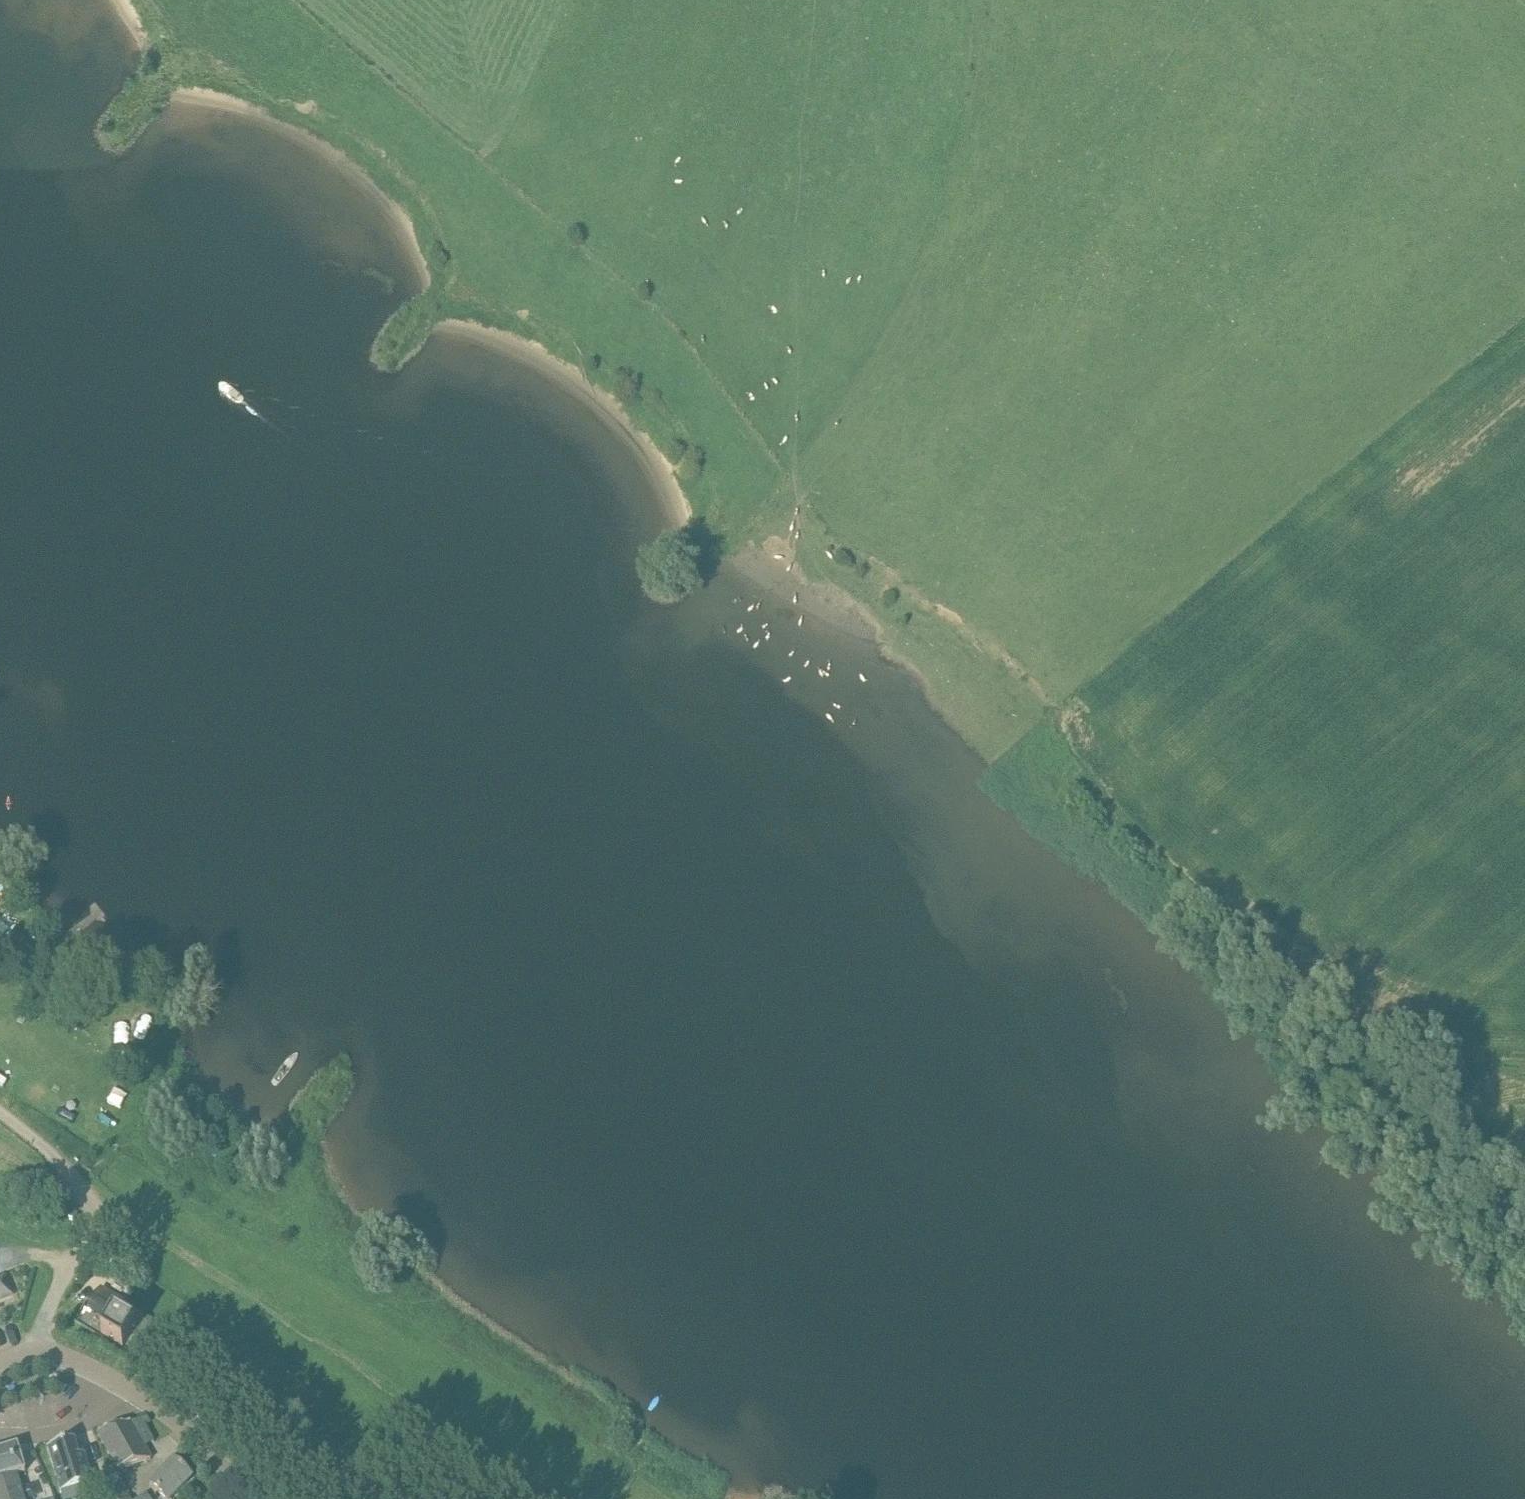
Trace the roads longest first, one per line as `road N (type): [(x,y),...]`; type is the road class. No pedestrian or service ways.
road 1 (track): [(0,1112),(57,1159),(83,1195),(91,1234),(71,1268)]
road 2 (tertiary): [(253,1498),(134,1390)]
road 3 (residential): [(0,1434),(94,1423),(134,1390)]

